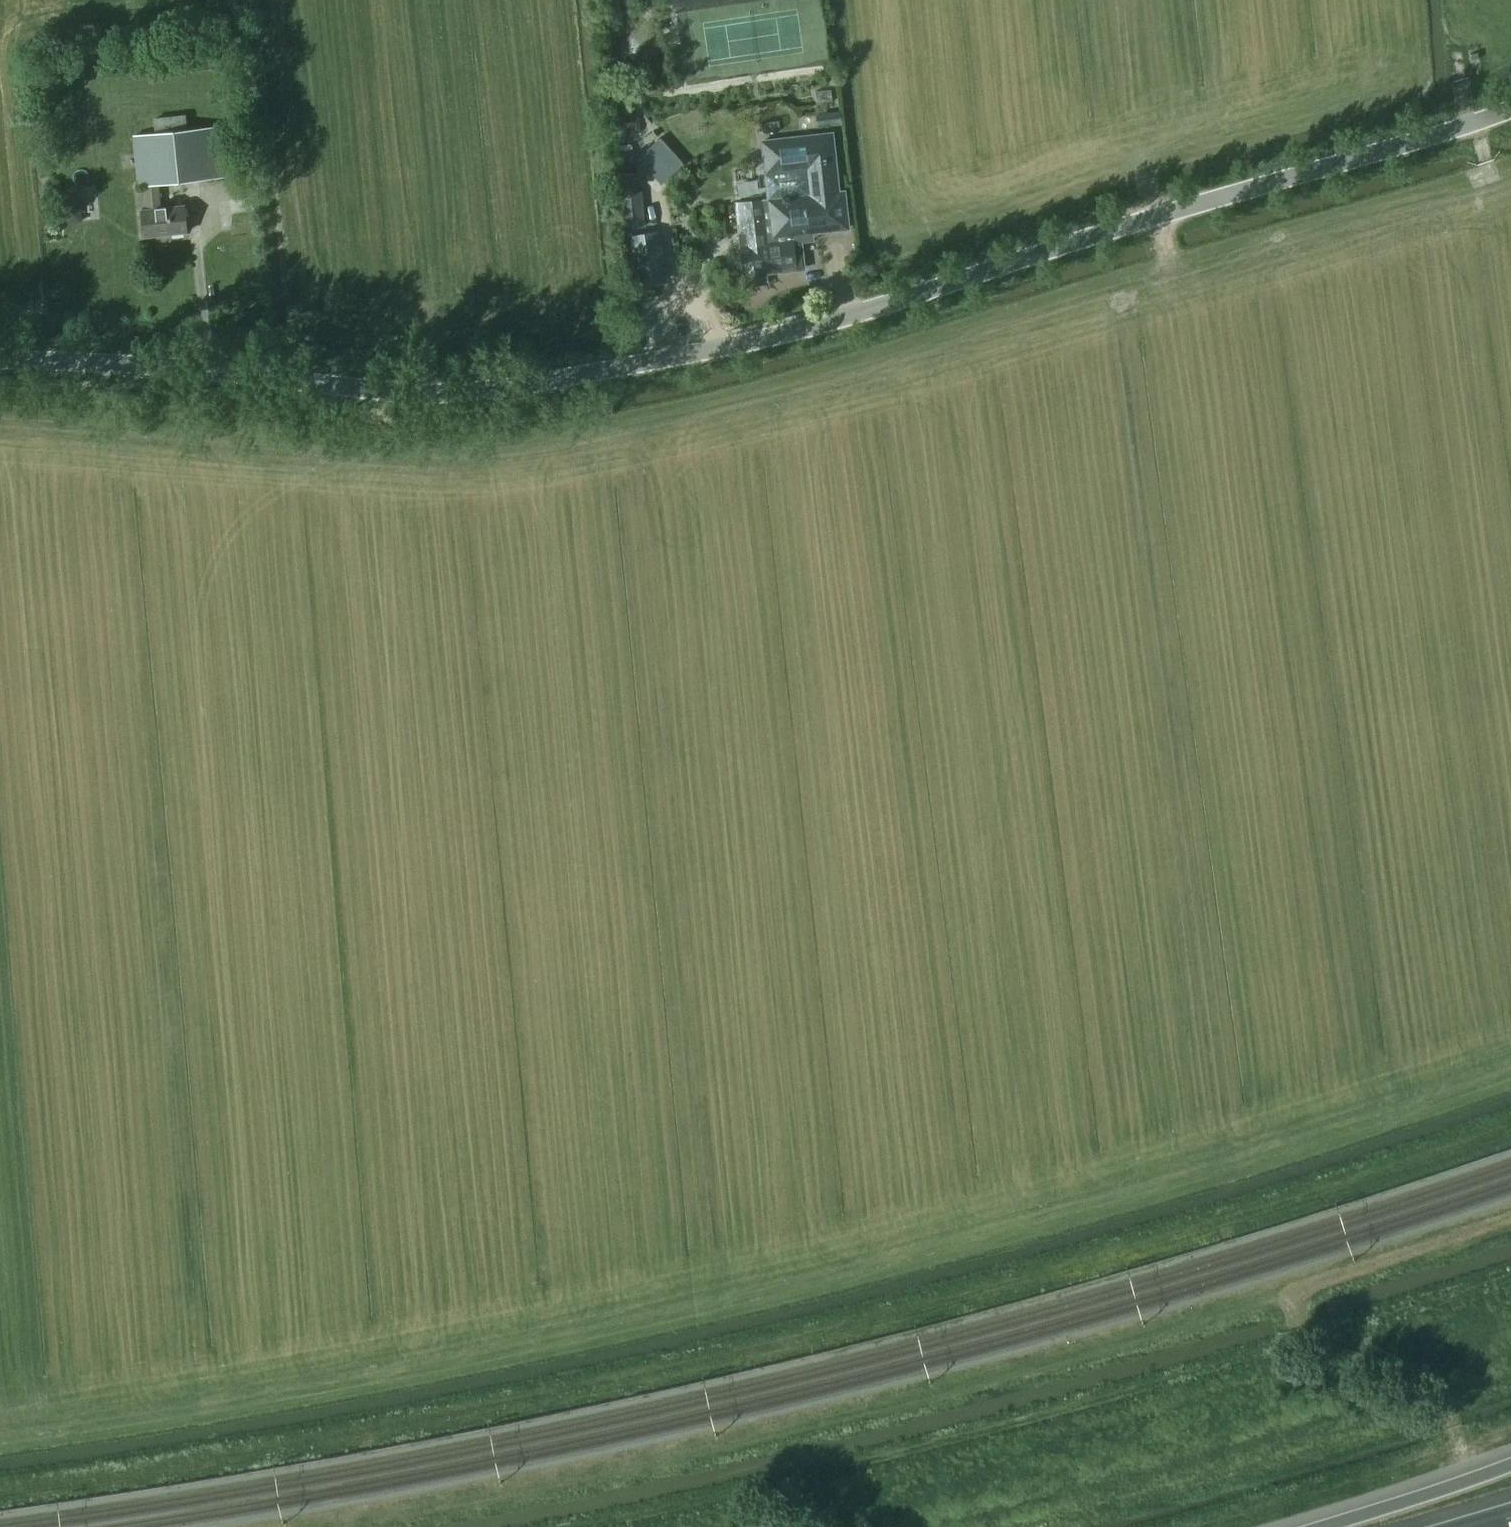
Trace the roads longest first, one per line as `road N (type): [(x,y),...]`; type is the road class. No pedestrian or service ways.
road 1 (unclassified): [(1510,119),(628,381),(530,394),(58,360),(0,364)]
road 2 (motorway): [(1510,1465),(1320,1526)]

